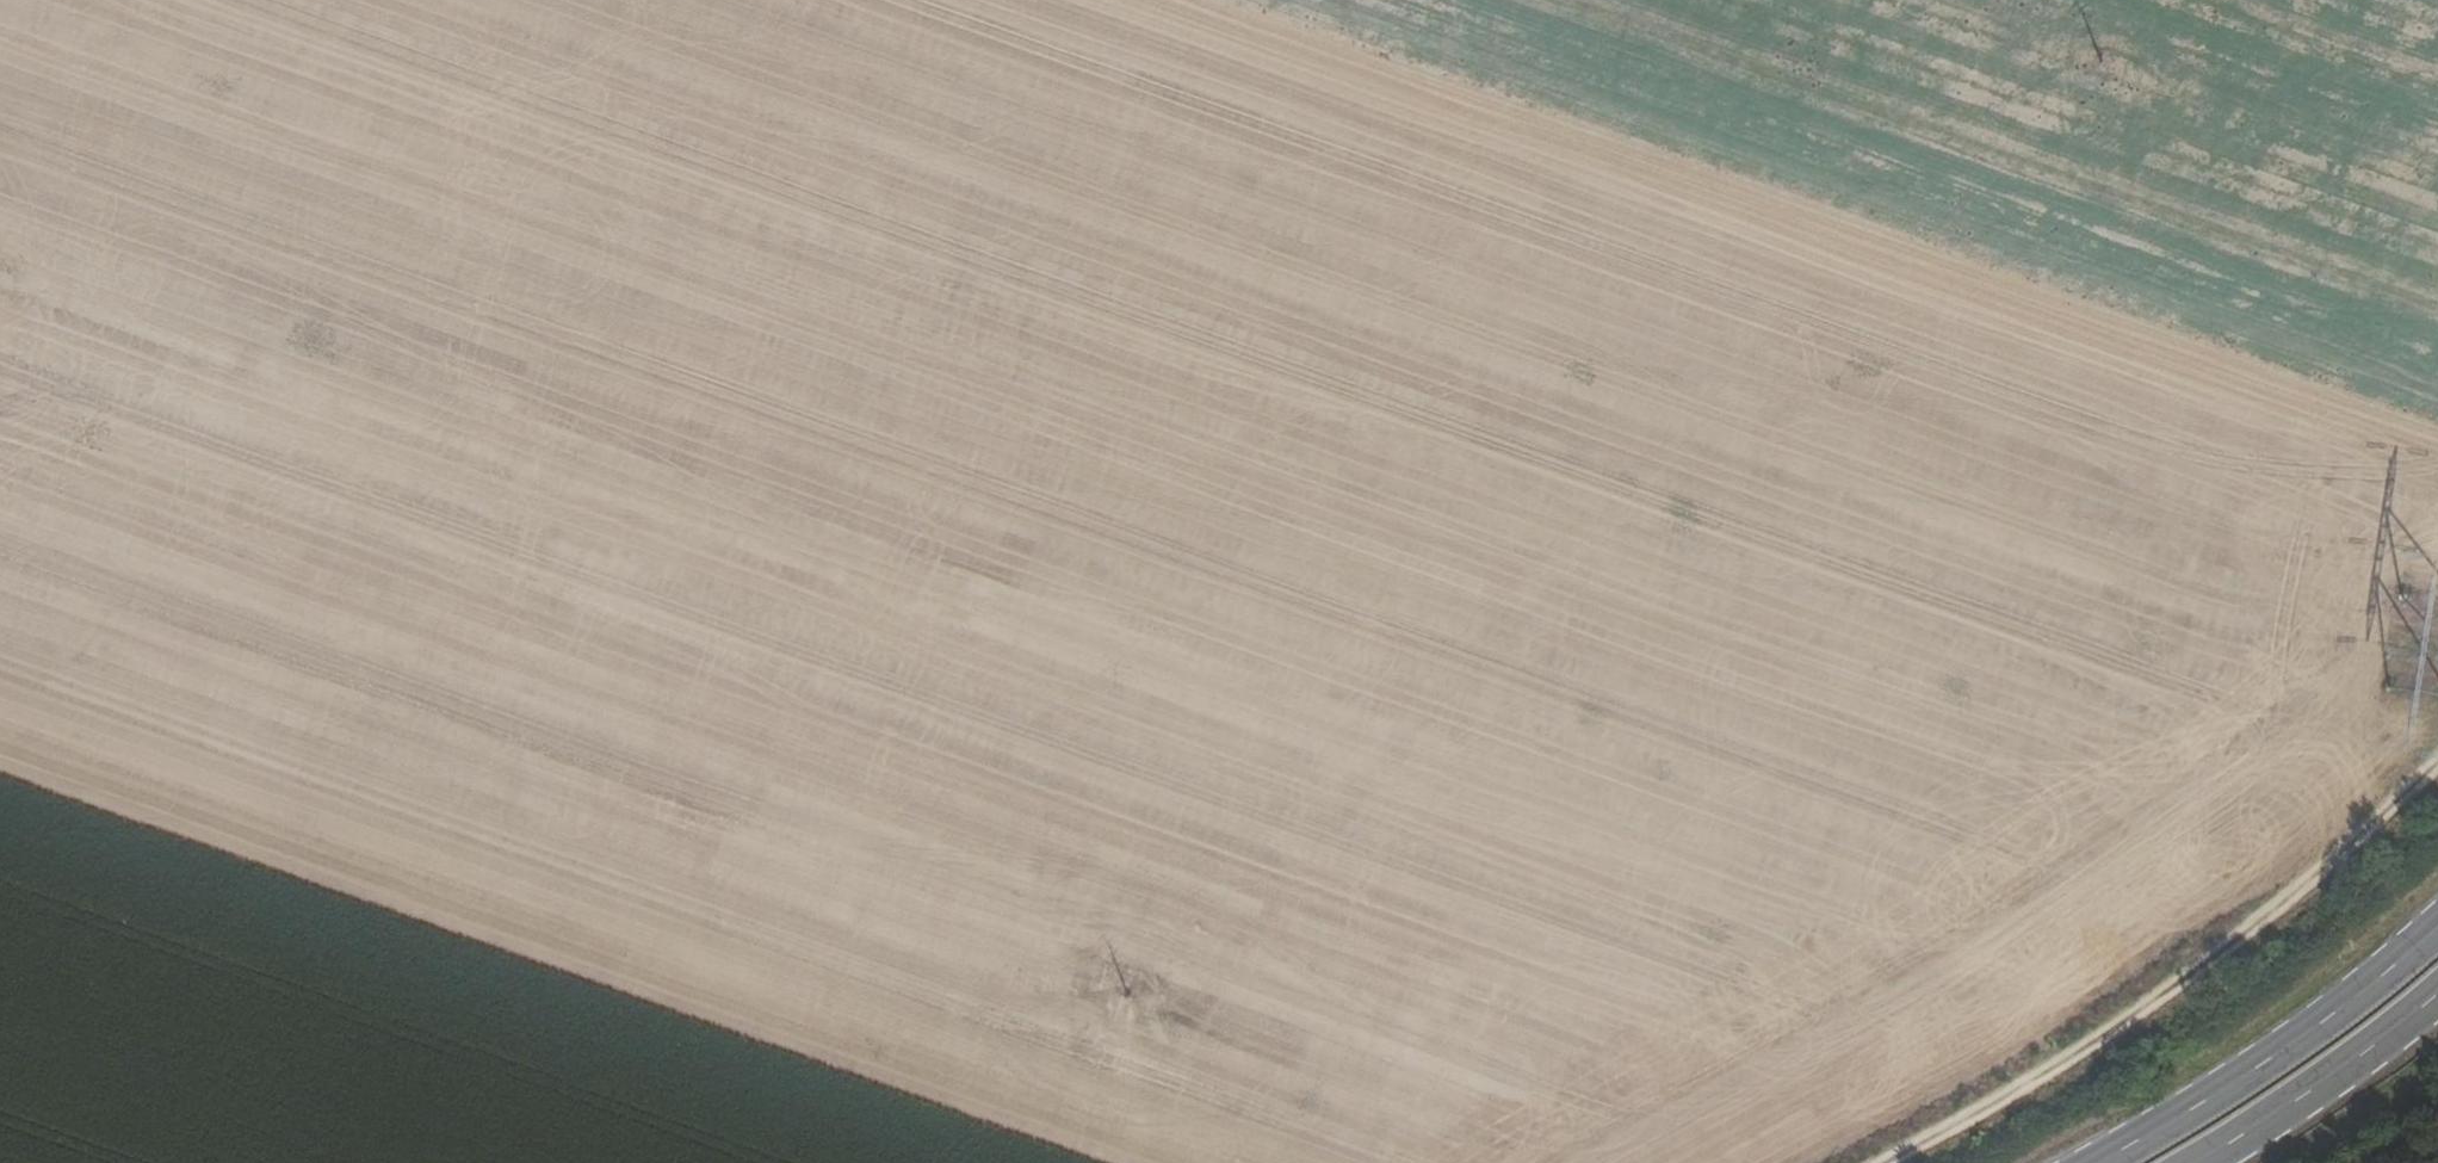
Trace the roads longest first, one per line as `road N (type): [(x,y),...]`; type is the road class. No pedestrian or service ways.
road 1 (track): [(2437,767),(2278,918),(2095,1045),(1886,1162)]
road 2 (primary): [(2437,930),(2330,1018),(2100,1162)]
road 3 (primary): [(2201,1162),(2312,1095),(2437,997)]

